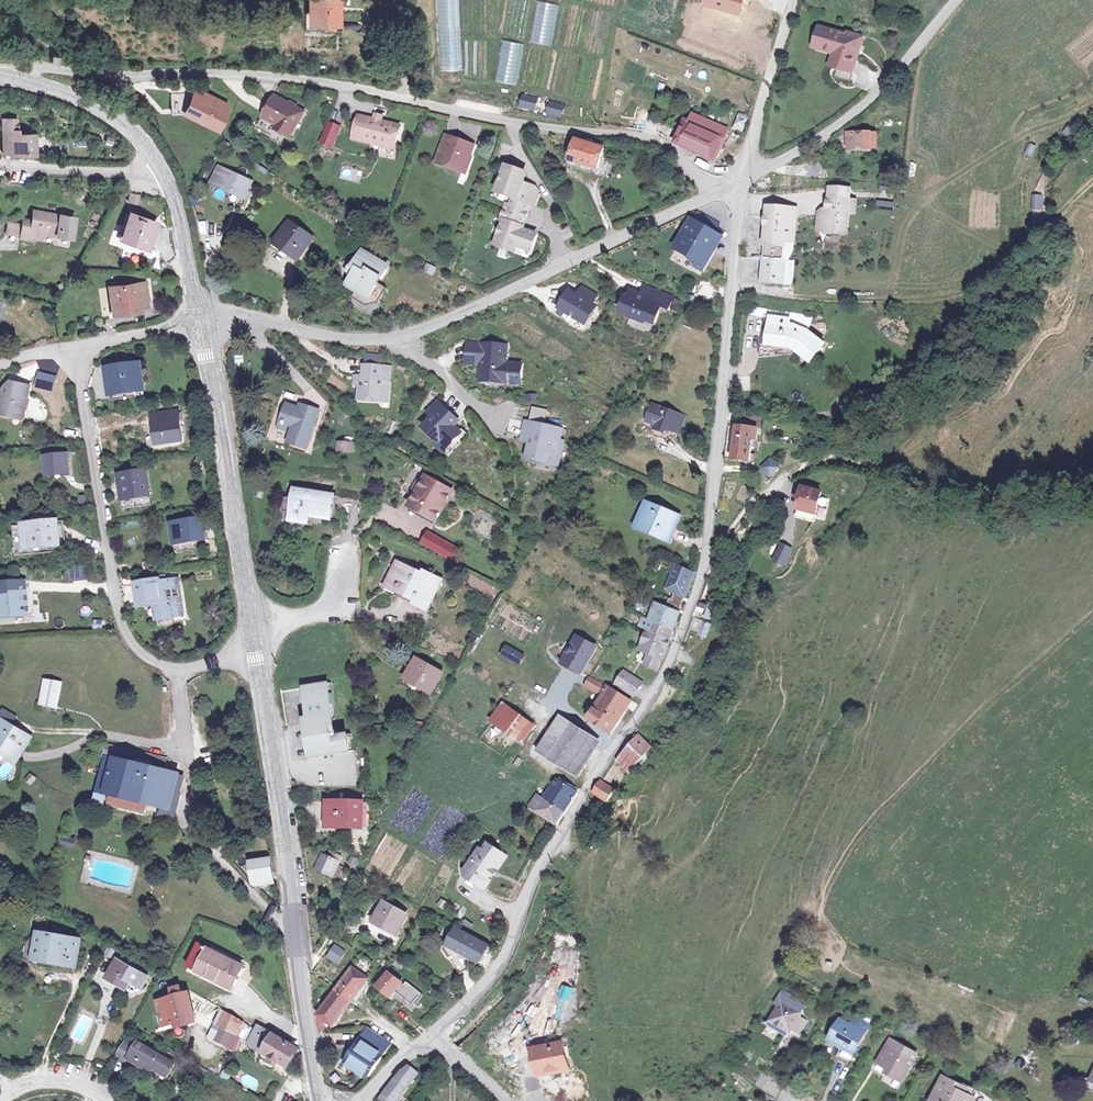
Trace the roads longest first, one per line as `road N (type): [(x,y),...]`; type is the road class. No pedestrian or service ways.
road 1 (residential): [(435,1041),(501,963),(535,872),(647,698),(705,562),(741,179)]
road 2 (unclassified): [(741,179),(642,139),(553,129),(350,86),(203,73),(17,74)]
road 3 (residential): [(200,324),(258,321),(390,341),(567,268),(741,179)]
road 4 (secondary): [(319,1100),(256,659)]
road 5 (residential): [(71,348),(121,628),(140,658),(164,668),(256,659)]
road 6 (track): [(732,290),(867,301),(951,295),(987,281),(1092,183)]
road 7 (secondary): [(256,659),(200,324)]
road 8 (unclassified): [(741,179),(834,131),(908,63),(956,0)]
road 9 (unclassified): [(794,0),(741,179)]
road 10 (secondary): [(163,176),(149,151),(100,108),(17,74)]
road 11 (residential): [(163,176),(0,166)]
road 12 (secondary): [(200,324),(163,176)]
road 13 (residential): [(71,348),(200,324)]

